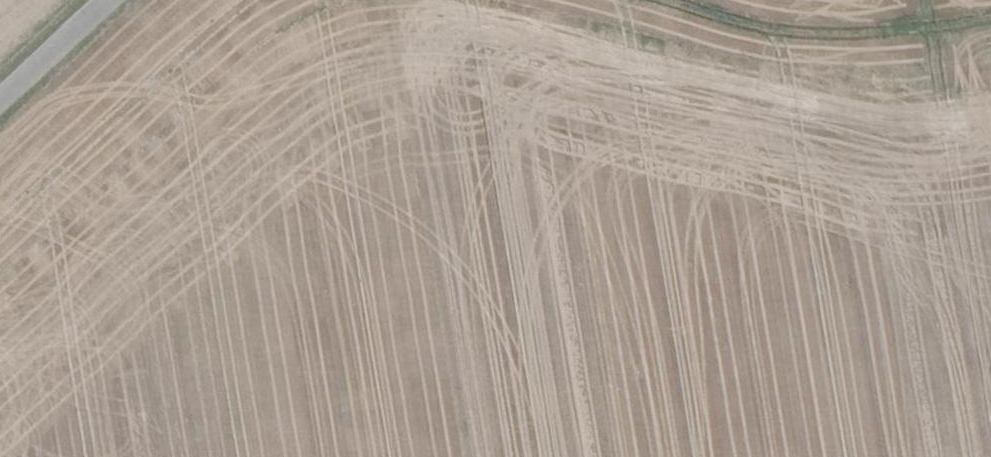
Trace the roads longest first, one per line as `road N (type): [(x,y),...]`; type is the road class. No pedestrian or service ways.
road 1 (unclassified): [(0,98),(106,0)]

